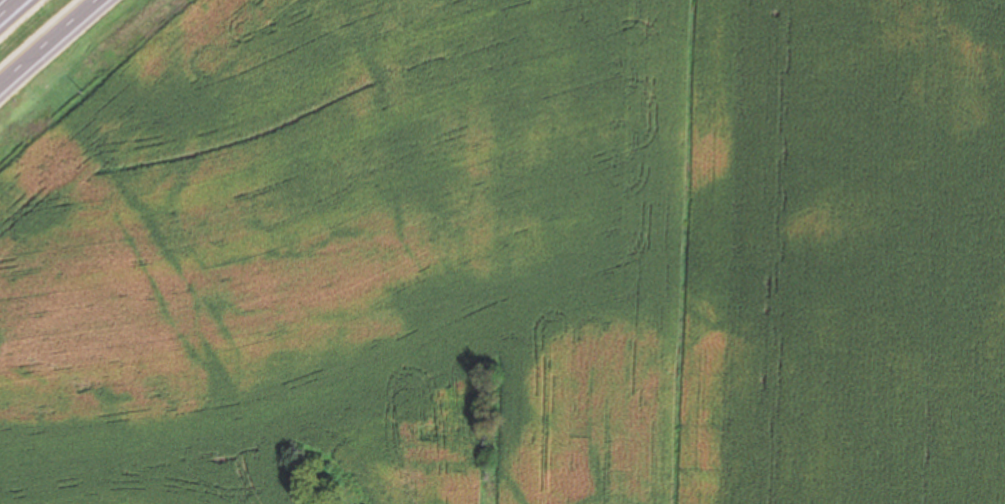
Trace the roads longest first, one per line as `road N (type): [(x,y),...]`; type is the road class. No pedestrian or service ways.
road 1 (trunk): [(0,88),(100,0)]

